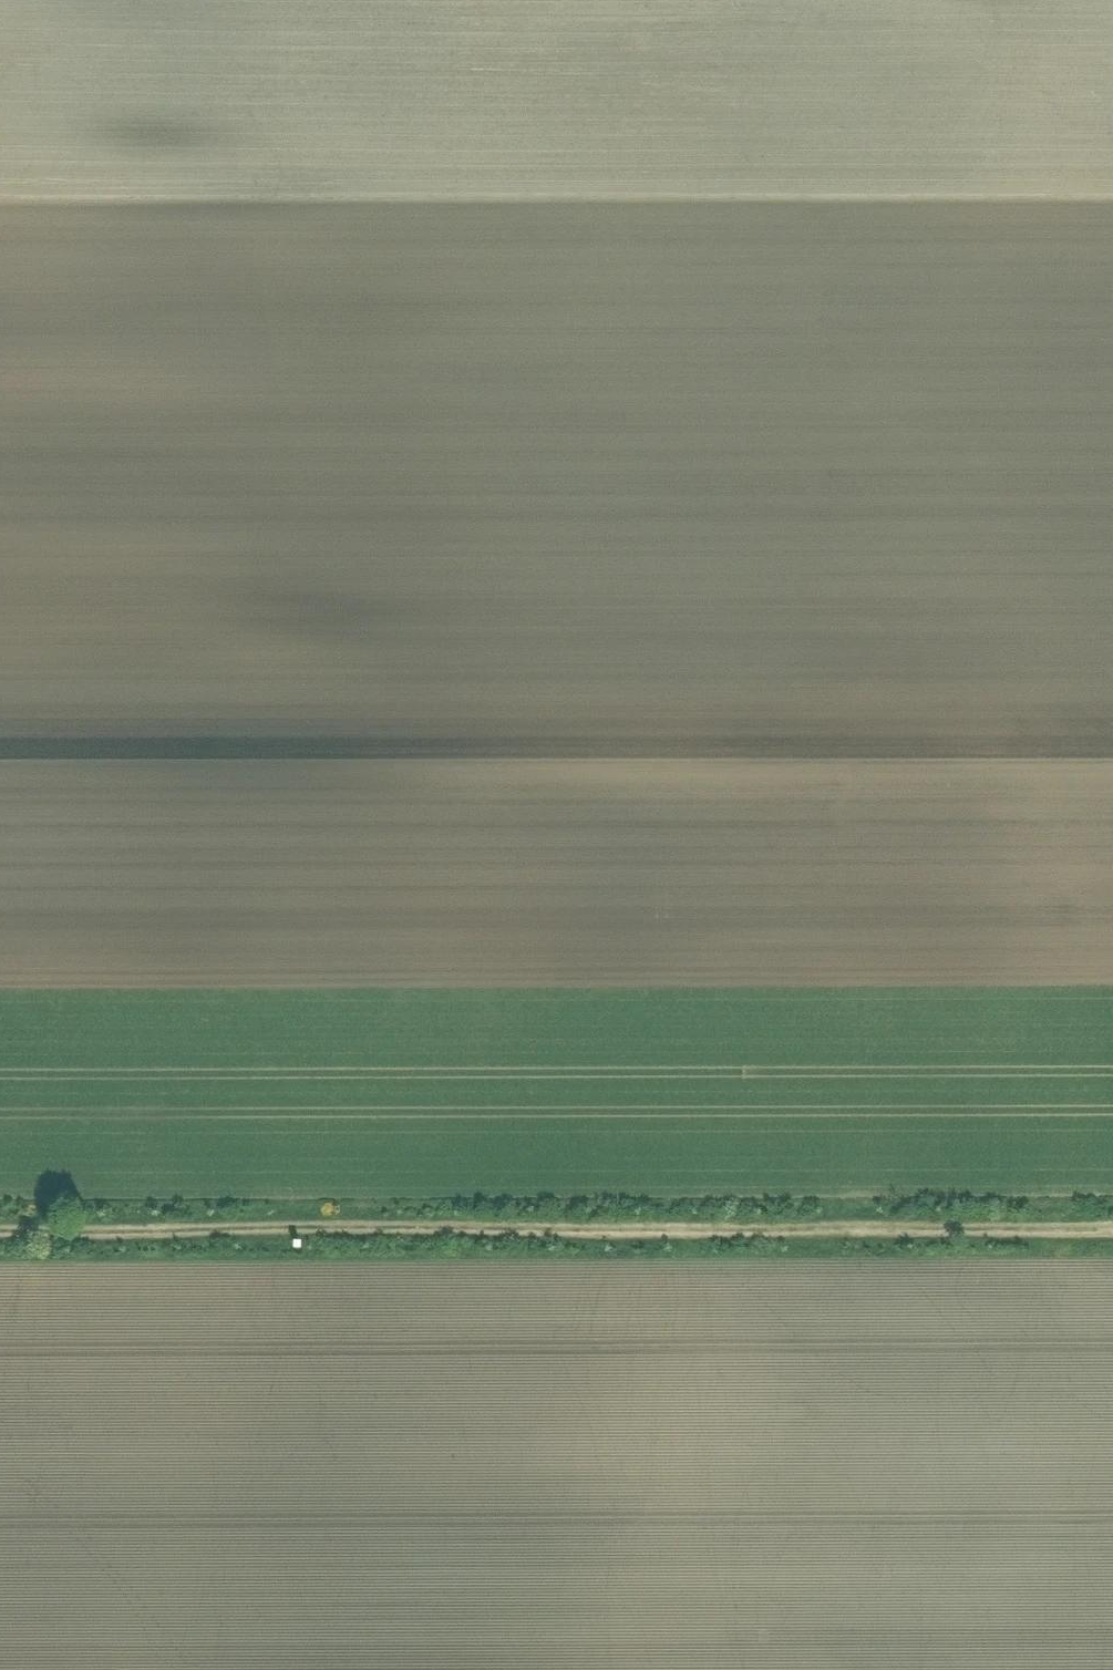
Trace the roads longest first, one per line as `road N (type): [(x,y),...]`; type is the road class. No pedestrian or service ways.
road 1 (track): [(0,1234),(1112,1231)]

